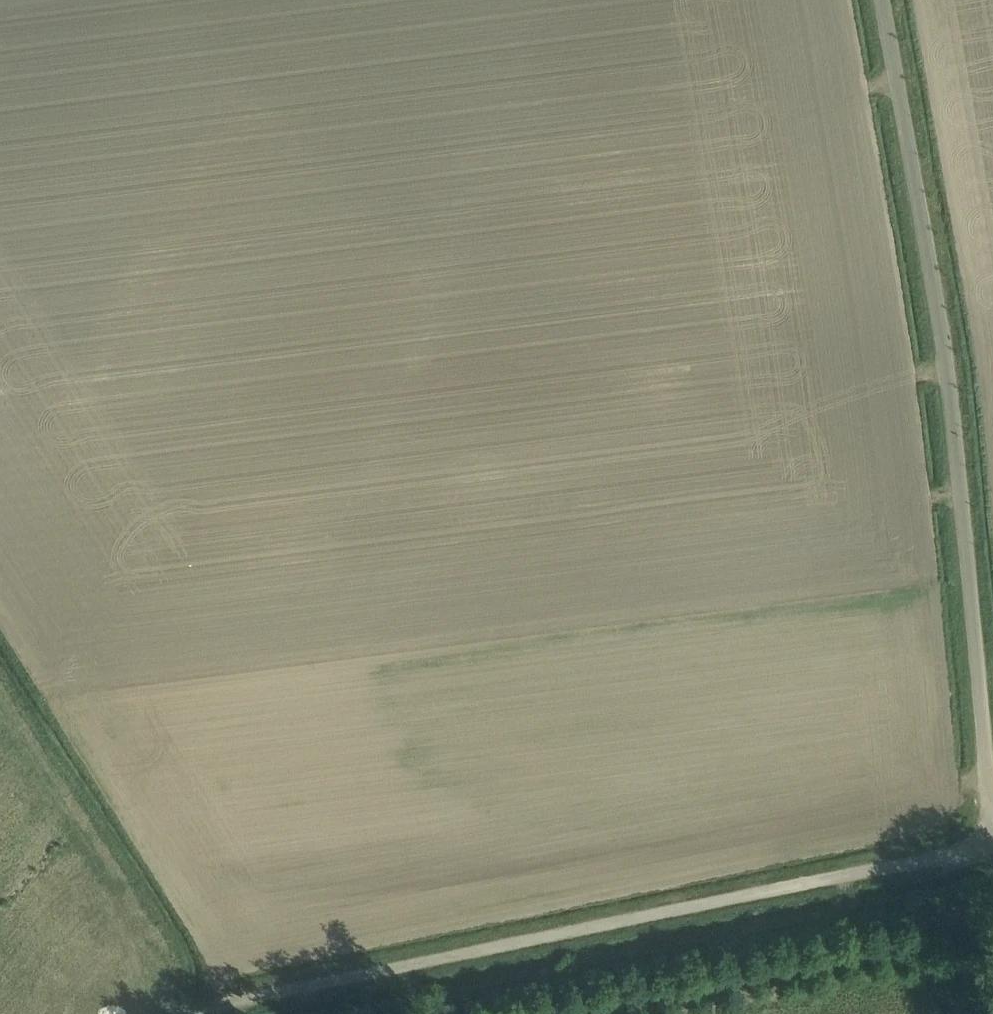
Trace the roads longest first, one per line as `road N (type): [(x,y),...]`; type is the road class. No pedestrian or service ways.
road 1 (track): [(992,837),(962,852),(189,1013)]
road 2 (unclassified): [(992,805),(948,369),(881,0)]

